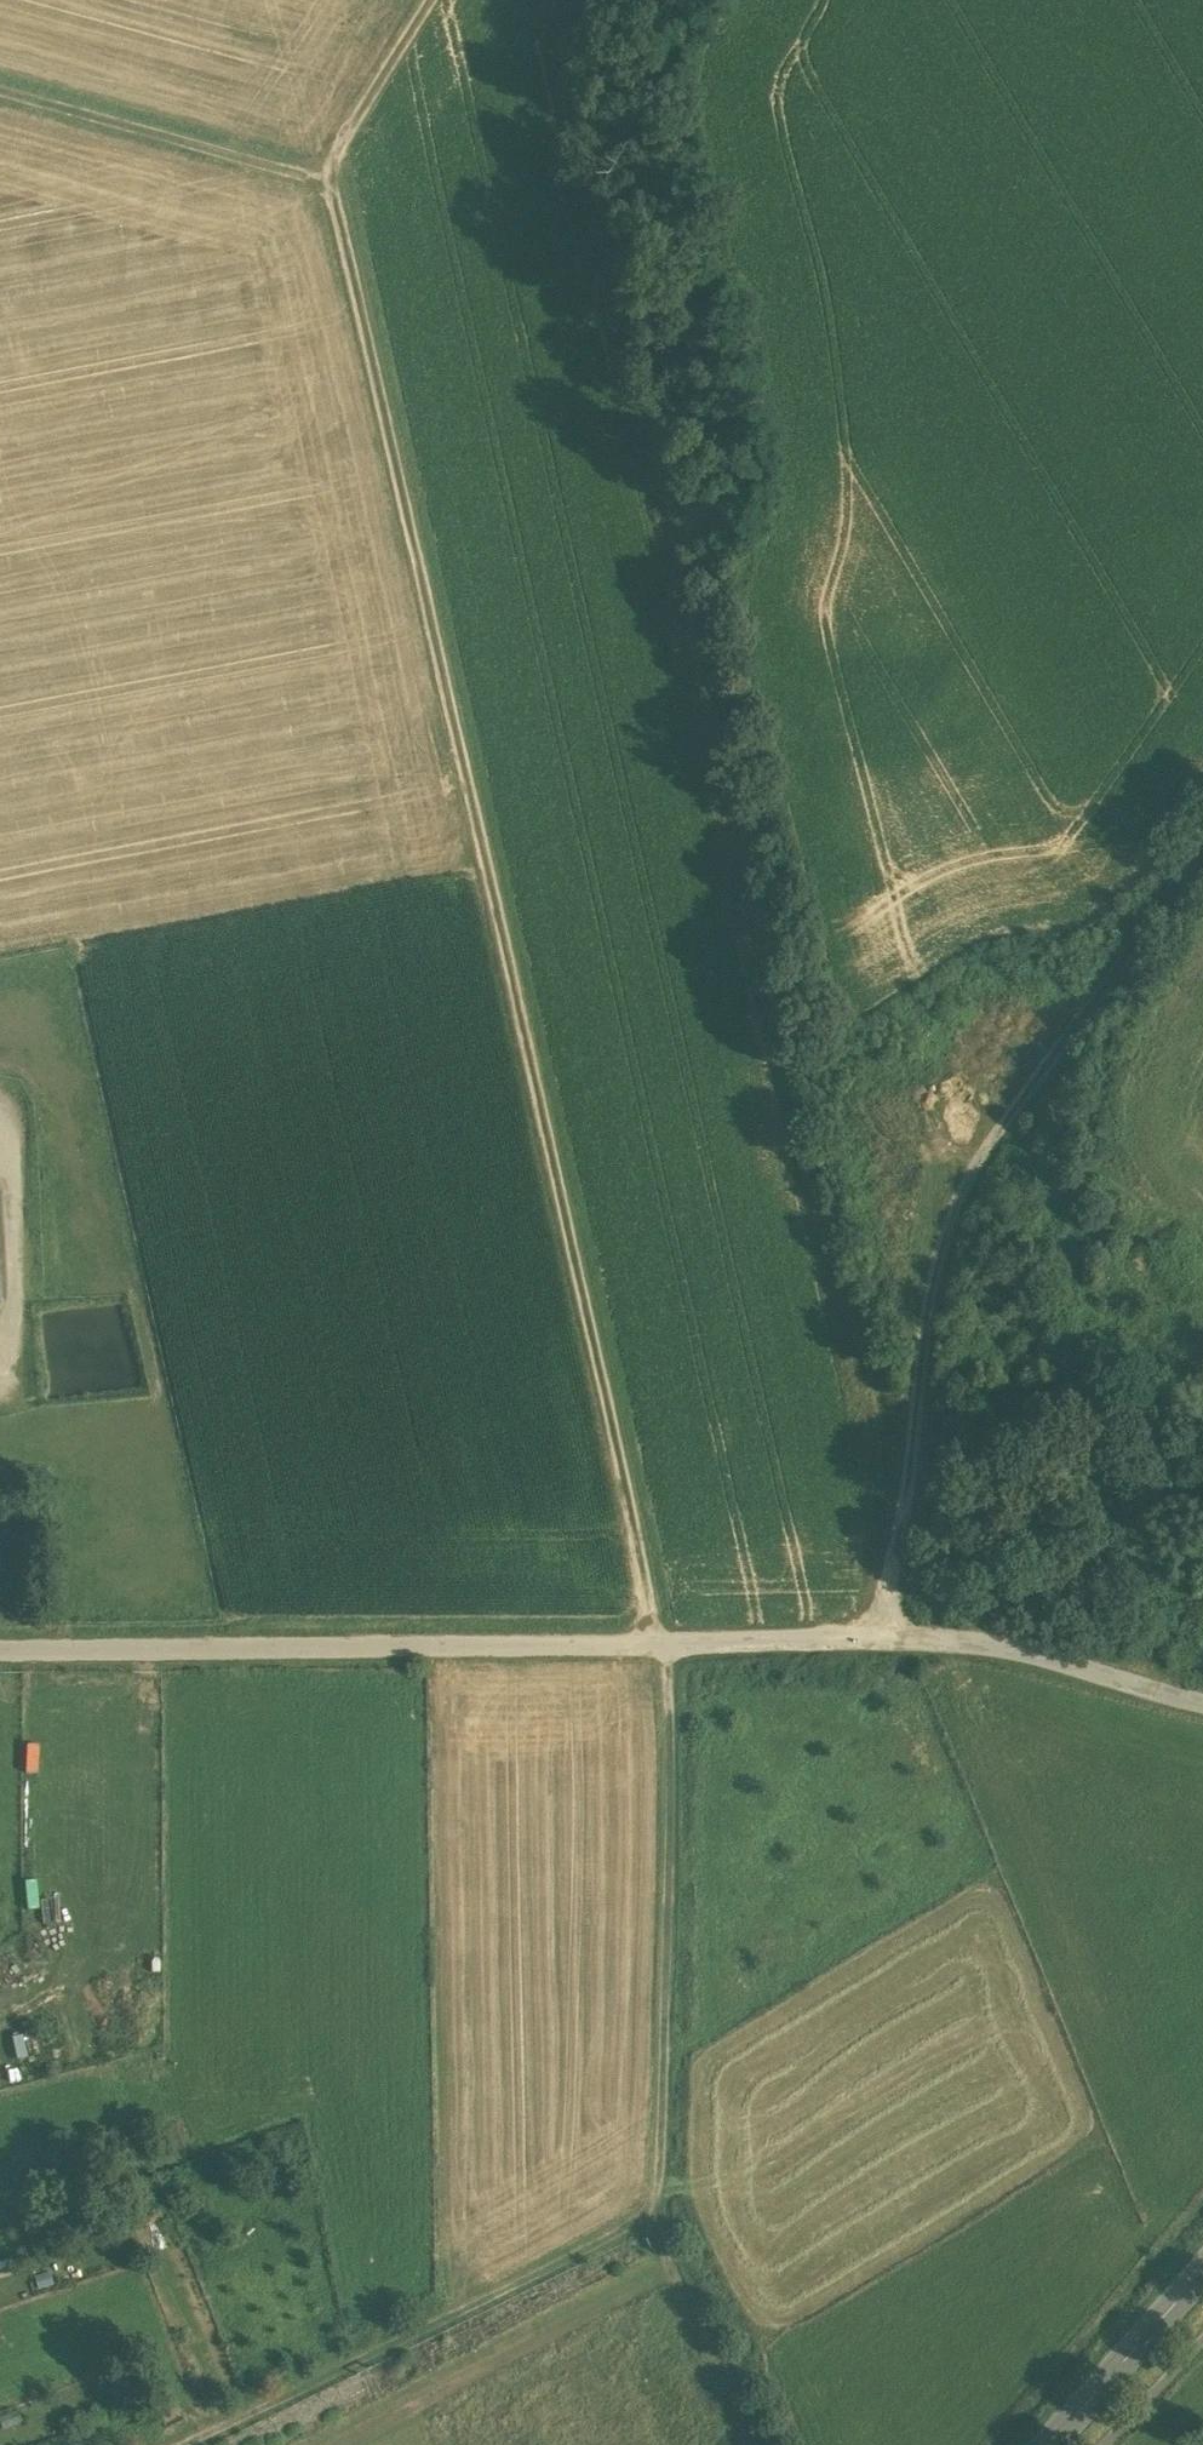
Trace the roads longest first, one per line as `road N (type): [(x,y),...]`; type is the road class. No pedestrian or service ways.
road 1 (track): [(436,0),(328,181),(353,217),(595,1314),(657,1647)]
road 2 (unclassified): [(0,1653),(971,1645),(1020,1650),(1202,1702)]
road 3 (track): [(881,1646),(939,1248),(1003,1134),(1202,839)]
road 4 (track): [(669,1647),(670,1880),(656,2208)]
road 5 (track): [(656,2208),(177,2444)]
road 6 (track): [(0,91),(328,181)]
road 7 (track): [(756,2444),(674,2274),(656,2208)]
road 8 (tertiary): [(1048,2444),(1202,2272)]

